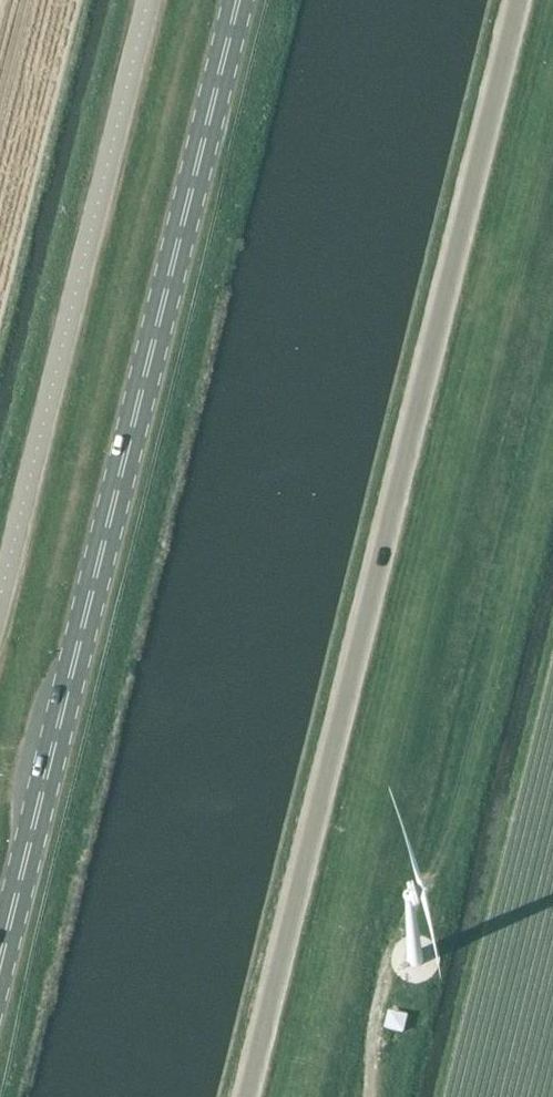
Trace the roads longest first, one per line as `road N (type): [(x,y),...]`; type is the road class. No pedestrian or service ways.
road 1 (unclassified): [(250,1096),(523,0)]
road 2 (primary): [(0,970),(240,0)]
road 3 (unclassified): [(0,603),(150,0)]

